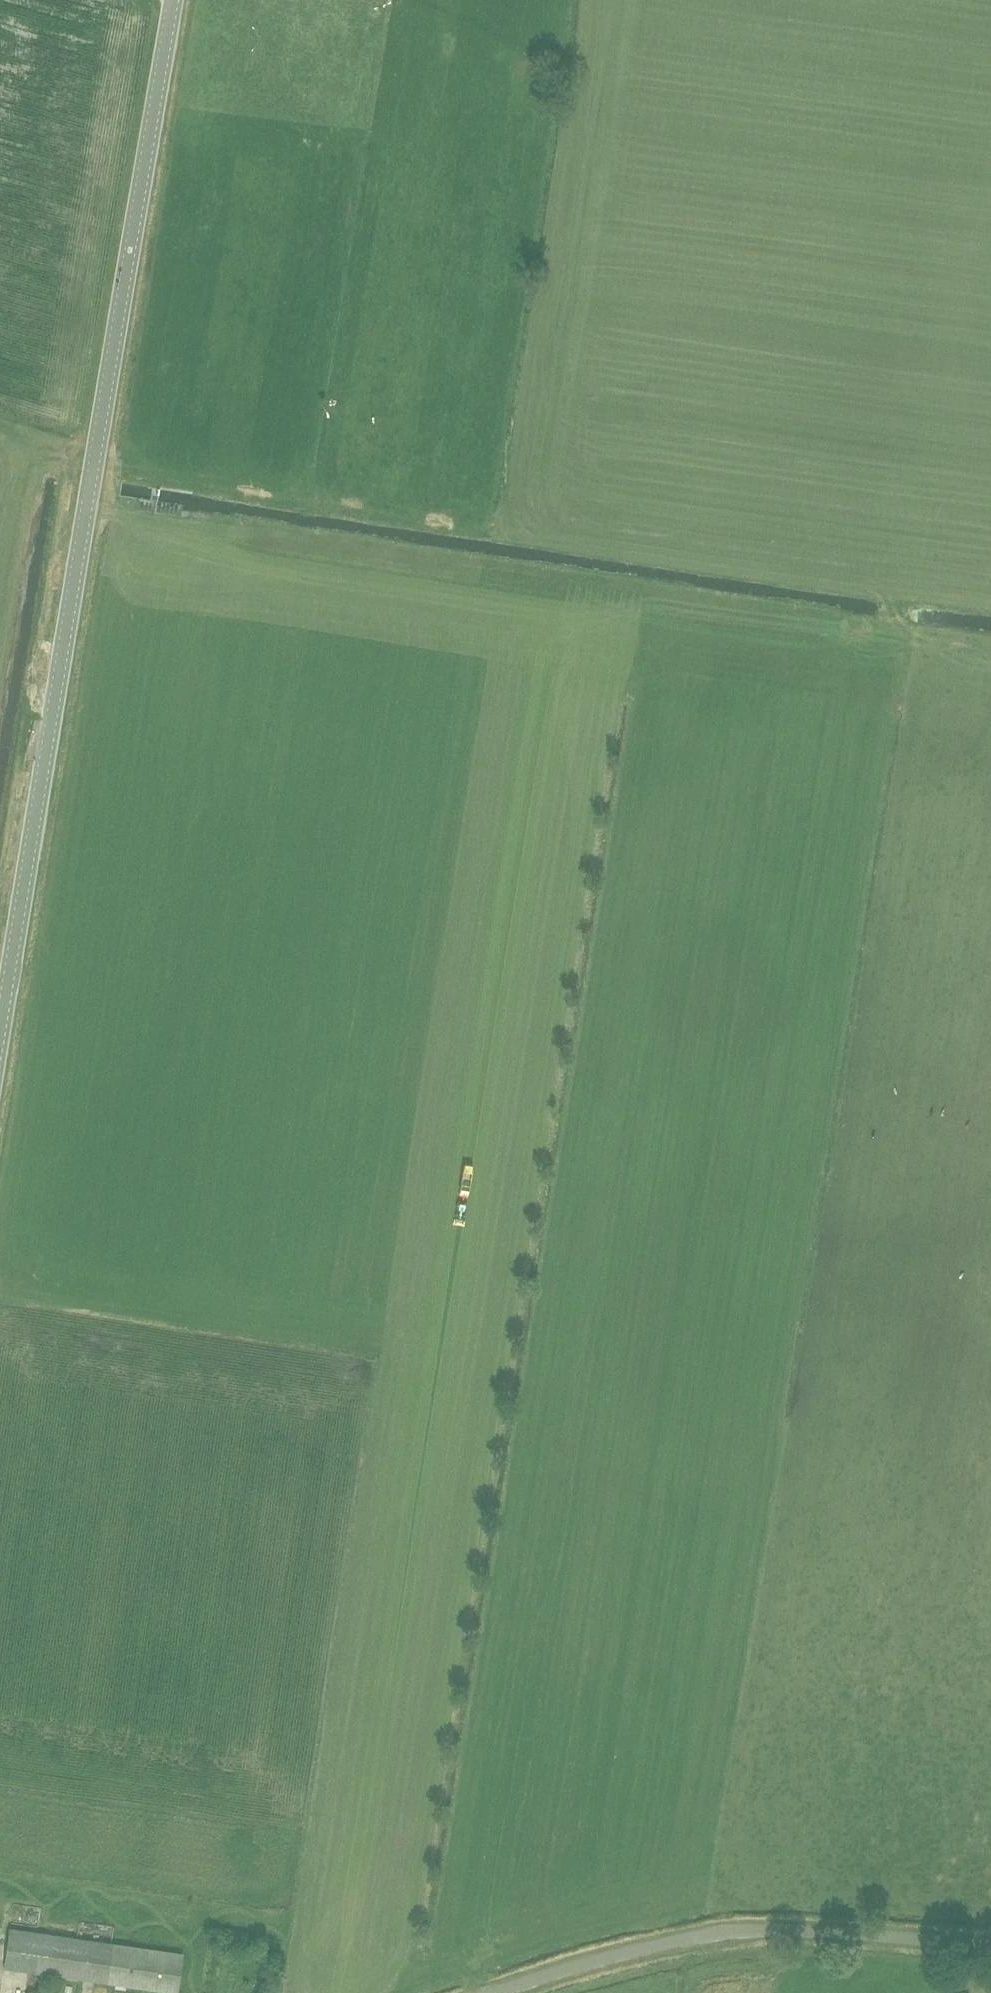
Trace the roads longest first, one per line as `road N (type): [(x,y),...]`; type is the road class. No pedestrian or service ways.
road 1 (tertiary): [(0,1001),(174,0)]
road 2 (unclassified): [(990,1937),(788,1917),(625,1946),(485,1992)]

